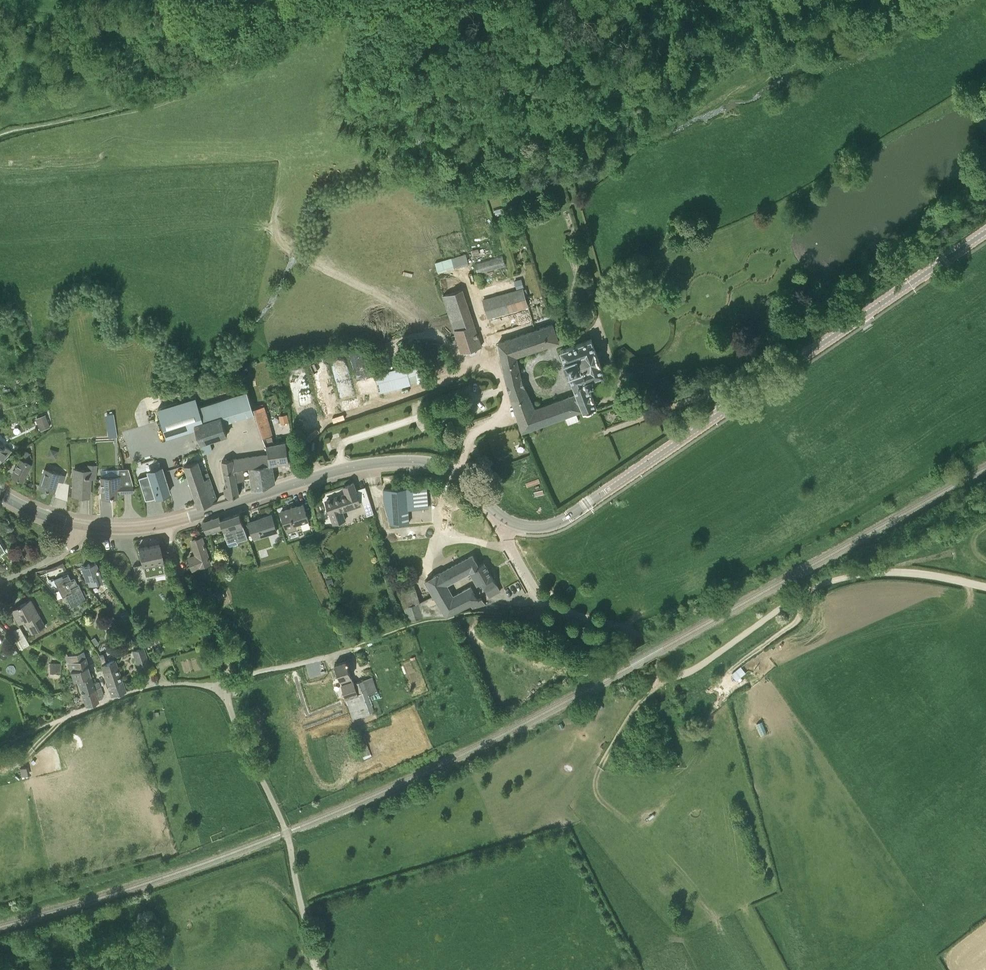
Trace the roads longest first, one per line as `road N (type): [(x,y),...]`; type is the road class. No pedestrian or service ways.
road 1 (tertiary): [(505,520),(537,528),(563,519),(985,232)]
road 2 (track): [(0,135),(178,90),(243,61),(325,6),(388,26)]
road 3 (unclassified): [(641,644),(659,672),(679,675),(840,579),(896,572),(985,587)]
road 4 (tertiary): [(505,520),(450,469),(404,461),(343,469),(165,524)]
road 5 (track): [(616,113),(348,164),(277,200)]
road 6 (track): [(503,388),(493,361),(474,367),(407,314),(282,244),(274,231),(277,200)]
road 7 (track): [(663,675),(595,786),(715,920)]
road 8 (track): [(319,969),(288,838),(236,725),(227,685)]
road 9 (track): [(343,469),(346,442),(503,388),(502,410),(472,437),(459,474)]
road 10 (residential): [(0,748),(143,688),(227,685)]
road 11 (track): [(317,477),(313,443),(326,423),(474,367)]
road 12 (track): [(850,0),(669,93)]
road 13 (unclassified): [(641,644),(629,629),(542,599),(505,520)]
road 14 (residential): [(227,685),(221,643),(180,572),(165,524)]
road 15 (residential): [(227,685),(355,650)]

